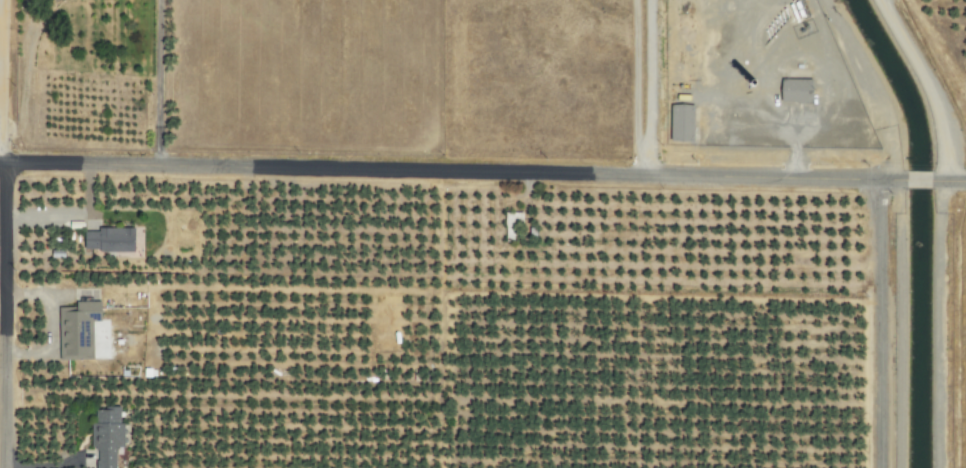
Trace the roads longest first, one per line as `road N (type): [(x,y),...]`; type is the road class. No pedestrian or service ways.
road 1 (tertiary): [(904,179),(4,161)]
road 2 (residential): [(4,161),(6,467)]
road 3 (residential): [(879,467),(878,179)]
road 4 (residential): [(947,180),(937,109),(881,0)]
road 5 (residential): [(895,179),(886,110),(829,0)]
road 6 (residential): [(649,175),(650,0)]

